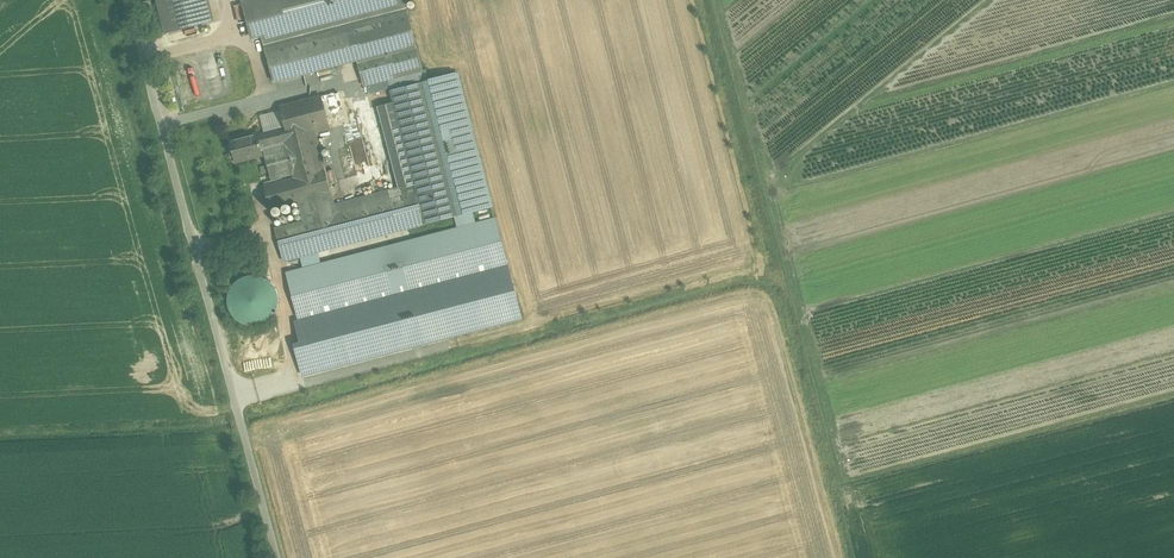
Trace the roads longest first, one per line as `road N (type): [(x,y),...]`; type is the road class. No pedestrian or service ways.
road 1 (unclassified): [(274,557),(127,0)]

